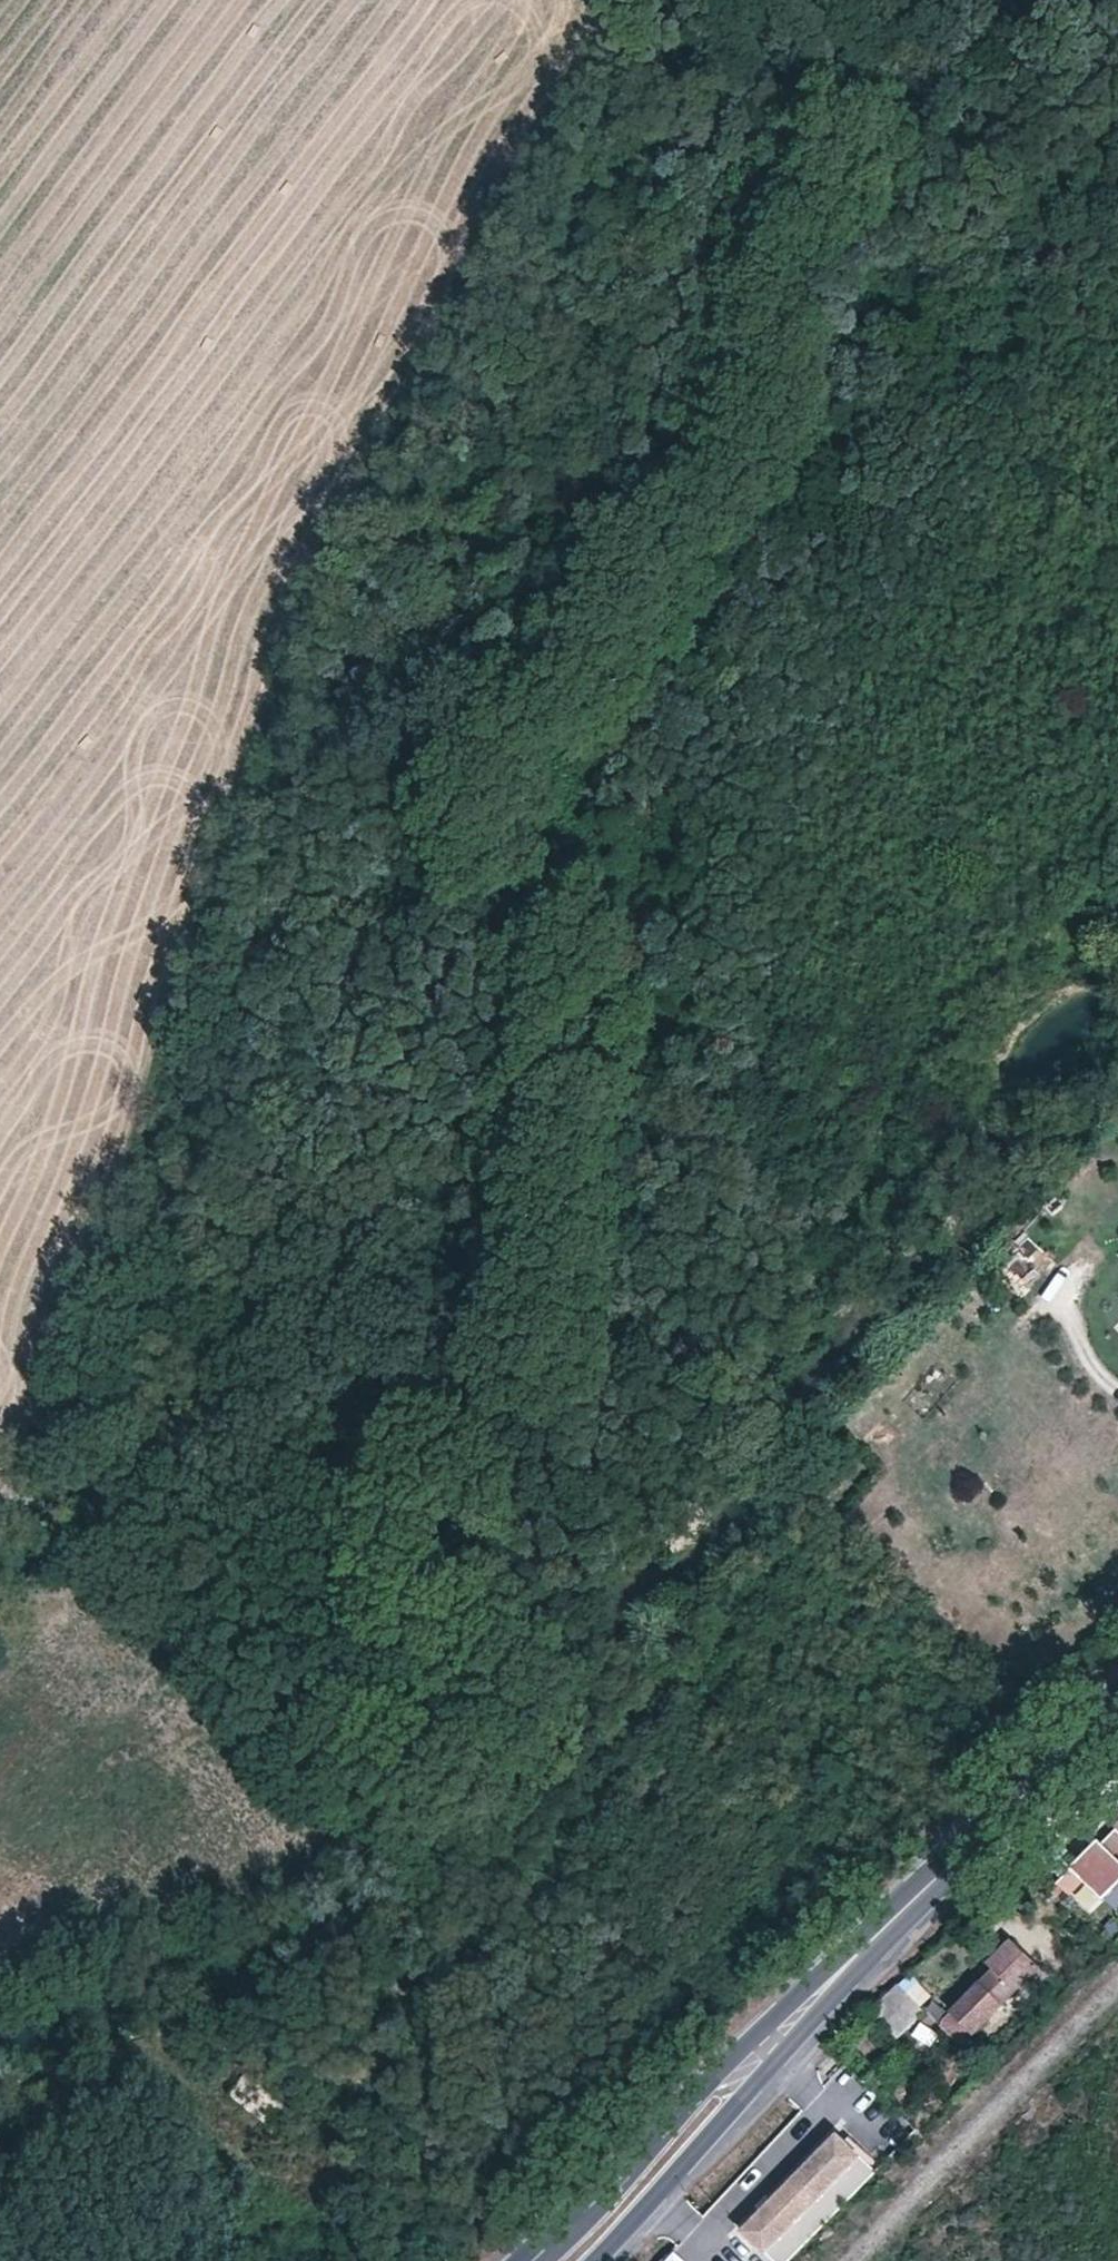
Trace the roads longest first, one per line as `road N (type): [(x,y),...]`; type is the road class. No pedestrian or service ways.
road 1 (primary): [(1117,1710),(540,2260)]

